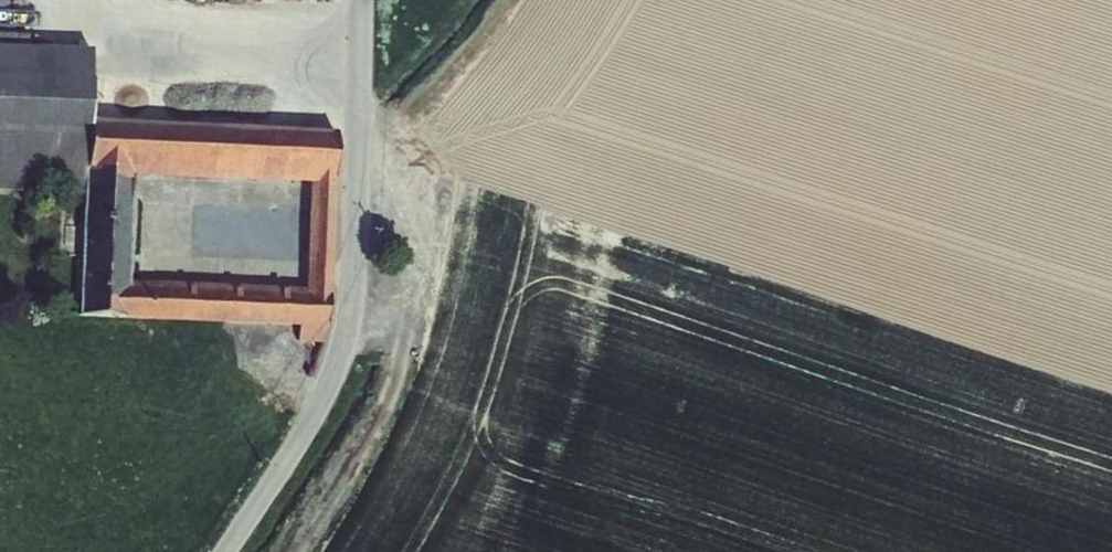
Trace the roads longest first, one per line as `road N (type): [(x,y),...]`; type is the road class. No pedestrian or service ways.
road 1 (residential): [(358,0),(350,346),(218,551)]

